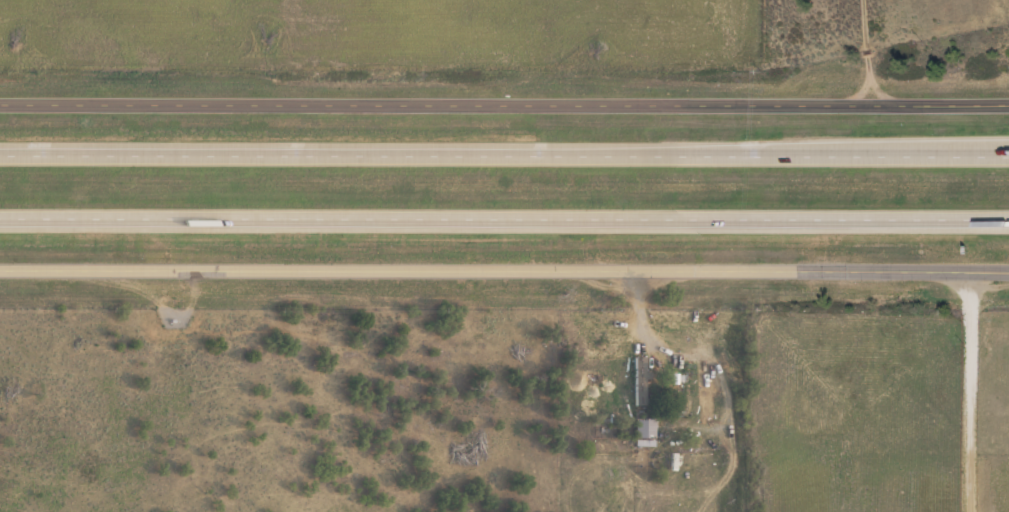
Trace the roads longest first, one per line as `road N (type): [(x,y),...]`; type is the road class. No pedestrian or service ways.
road 1 (tertiary): [(0,269),(1008,271)]
road 2 (motorway): [(1008,153),(0,152)]
road 3 (motorway): [(0,216),(1008,216)]
road 4 (tertiary): [(0,102),(1008,102)]
road 5 (residential): [(973,271),(971,511)]

